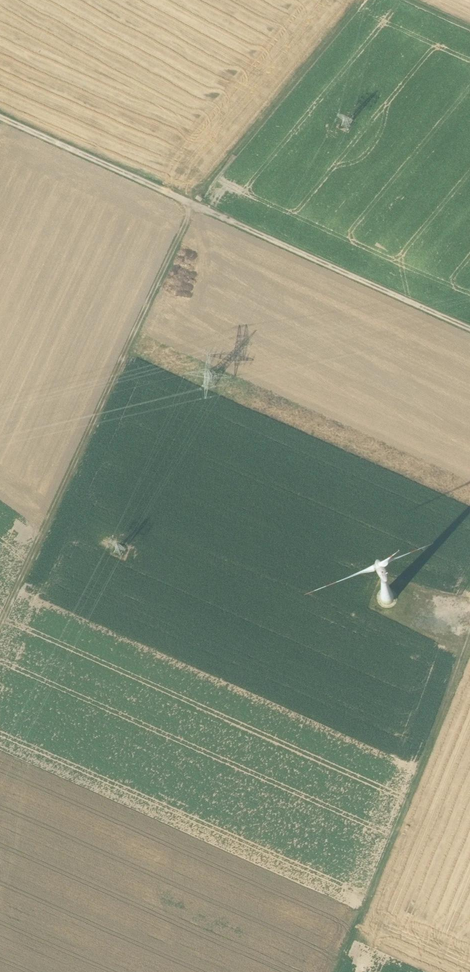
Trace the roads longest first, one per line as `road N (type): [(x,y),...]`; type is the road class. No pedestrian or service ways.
road 1 (track): [(0,122),(469,331)]
road 2 (track): [(201,214),(119,366),(0,627)]
road 3 (track): [(341,971),(469,647)]
road 4 (track): [(201,214),(354,0)]

